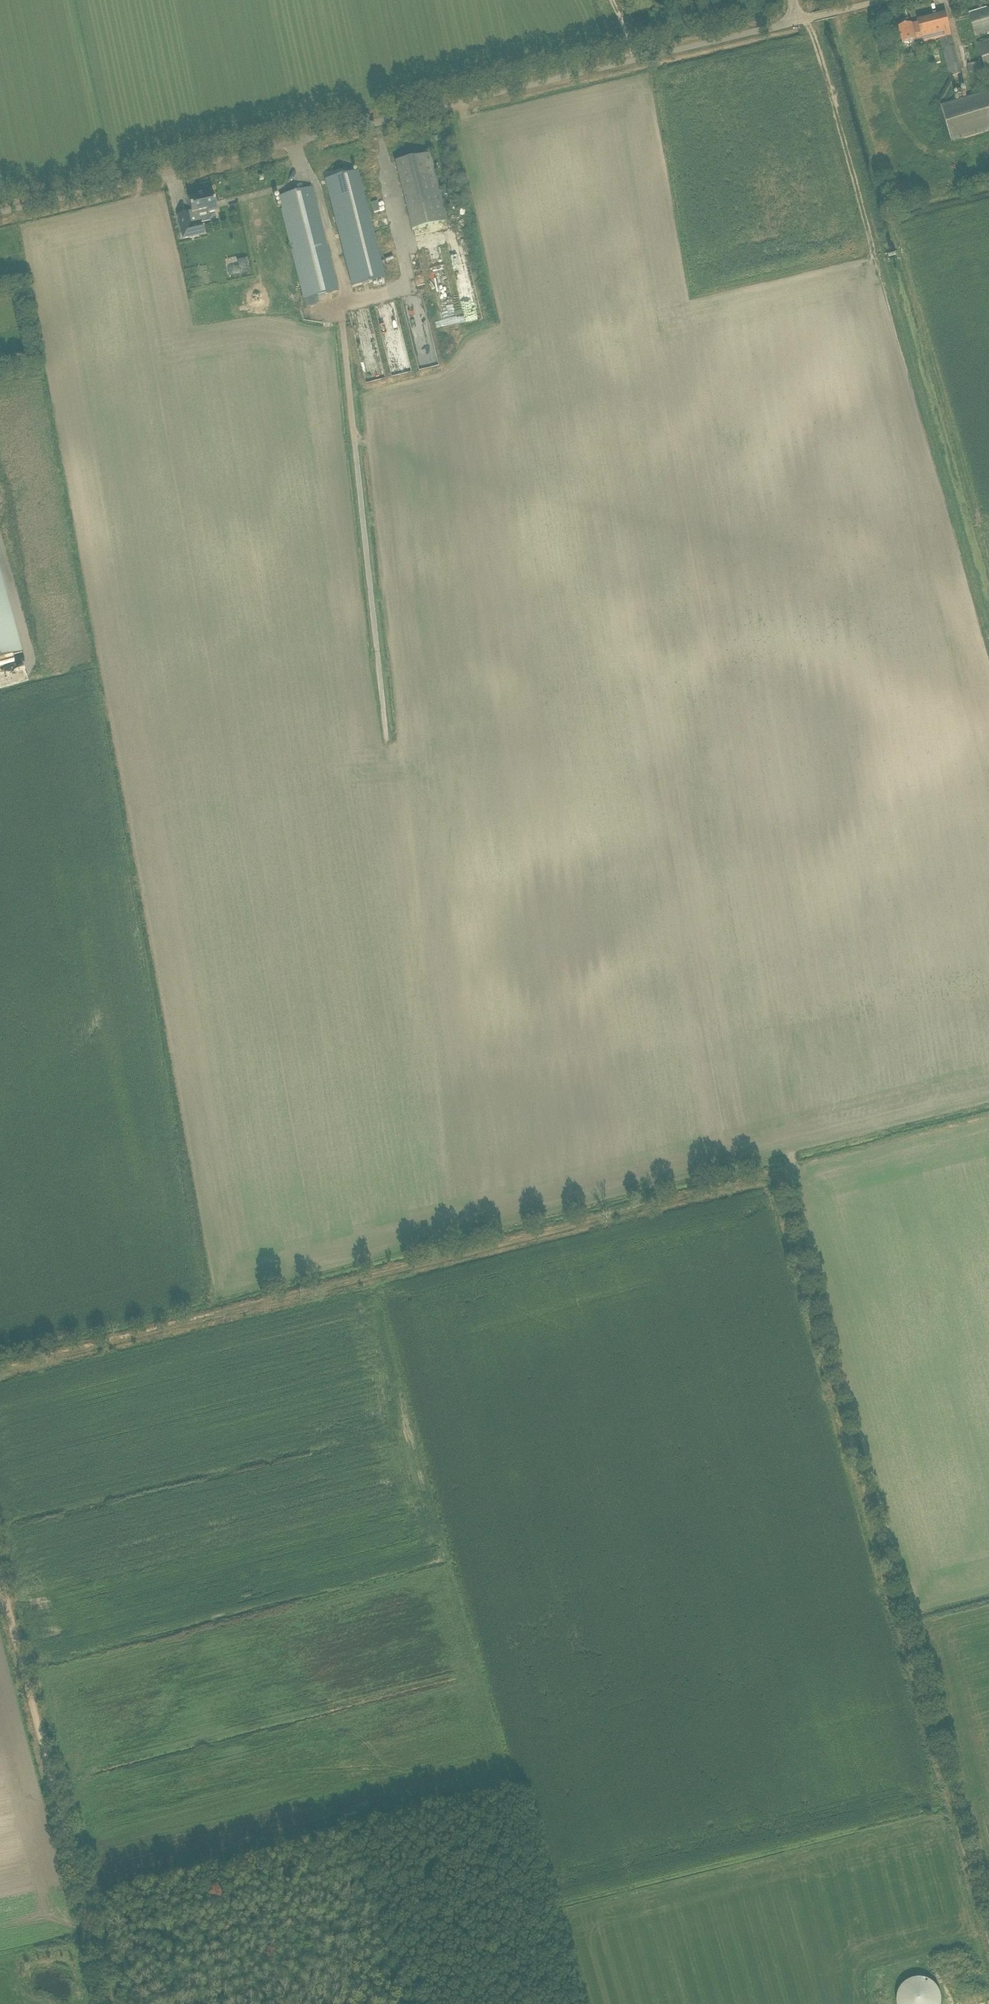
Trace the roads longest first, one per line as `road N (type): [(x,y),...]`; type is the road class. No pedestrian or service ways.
road 1 (track): [(988,1922),(774,1173),(0,1368)]
road 2 (unclassified): [(0,213),(799,21)]
road 3 (track): [(423,1069),(344,313)]
road 4 (track): [(0,1534),(115,2003)]

